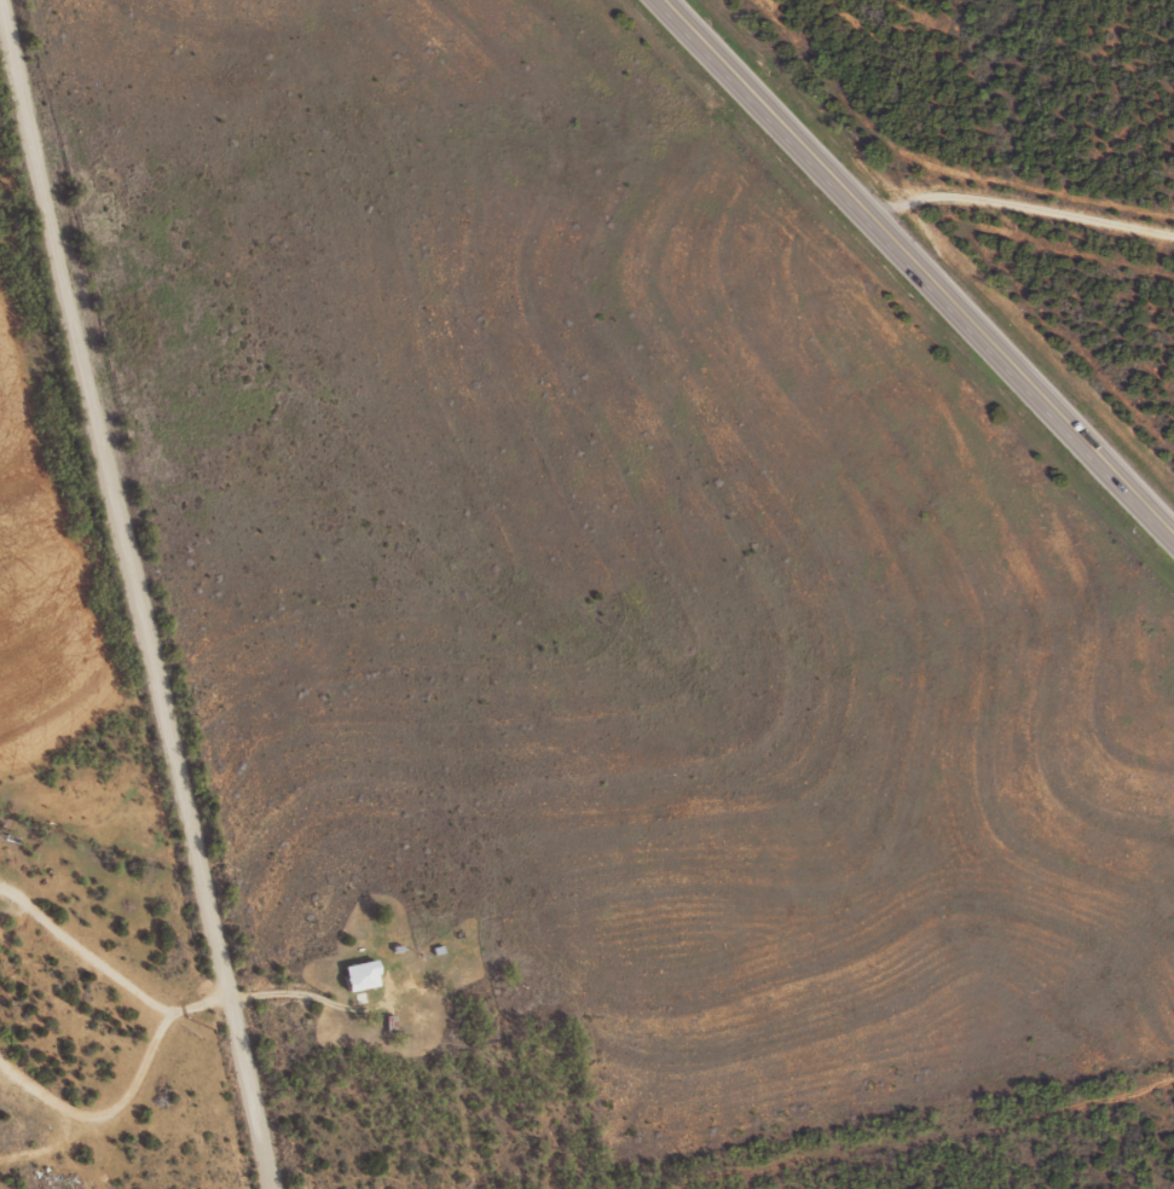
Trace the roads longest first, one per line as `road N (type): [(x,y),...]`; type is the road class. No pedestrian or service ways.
road 1 (residential): [(259,1188),(198,802),(180,784),(156,601),(102,424),(27,0)]
road 2 (primary): [(1173,537),(662,0)]

